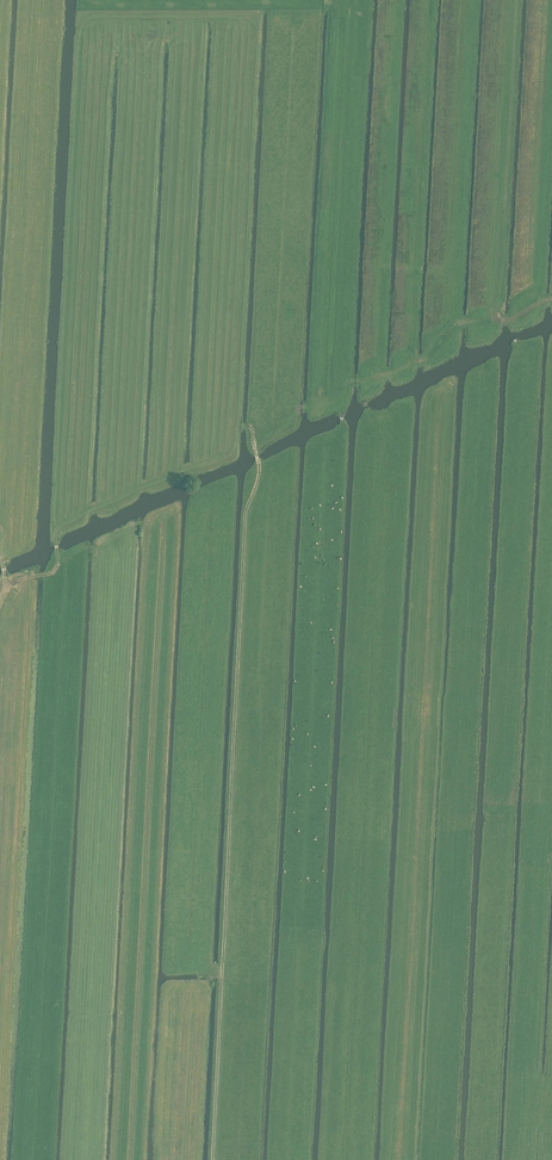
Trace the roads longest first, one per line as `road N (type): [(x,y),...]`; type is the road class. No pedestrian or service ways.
road 1 (track): [(214,1159),(246,515),(258,462)]
road 2 (track): [(421,107),(411,266),(442,276),(442,311),(503,320),(551,298)]
road 3 (track): [(7,585),(53,571),(54,532),(70,518),(217,458)]
road 4 (track): [(343,425),(341,414),(310,408),(254,440),(252,428),(233,428),(217,458)]

